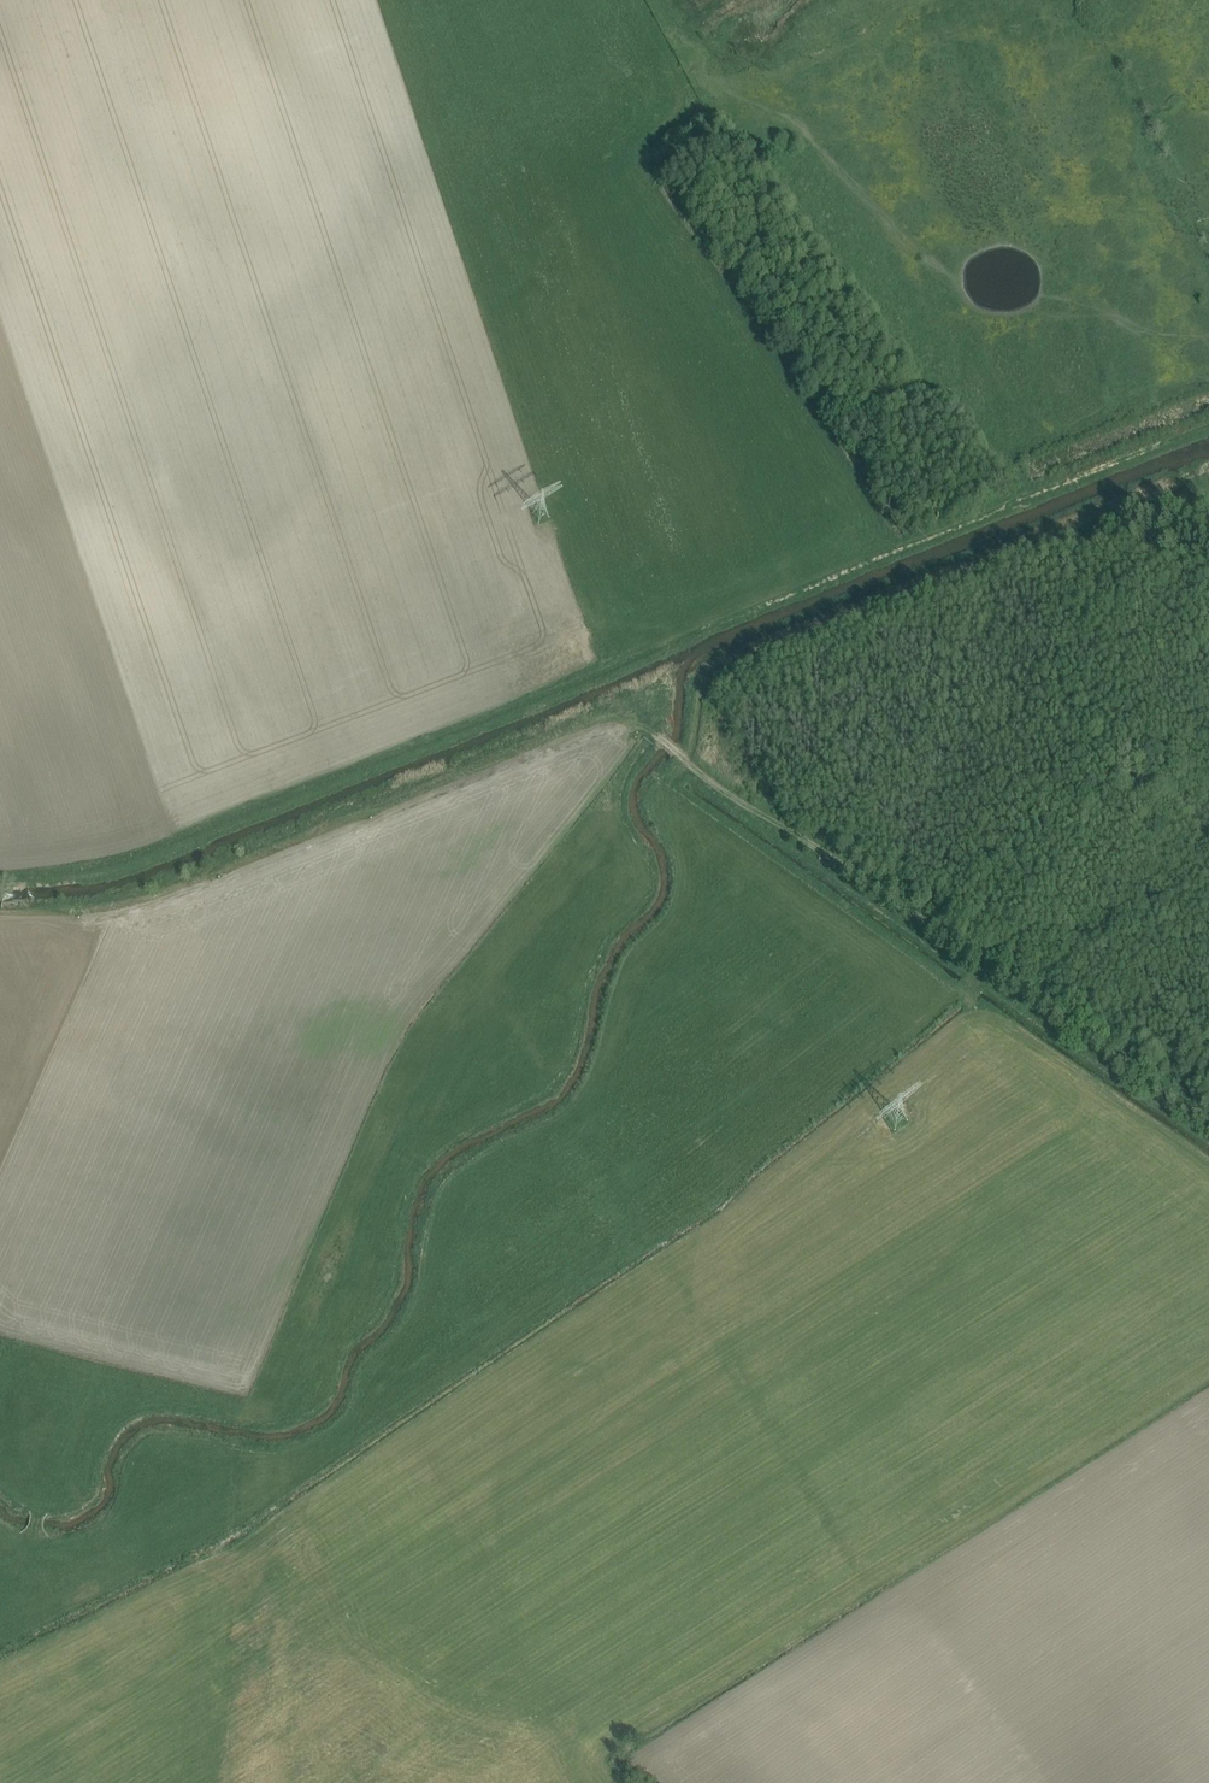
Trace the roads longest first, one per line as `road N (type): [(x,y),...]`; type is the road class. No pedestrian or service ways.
road 1 (track): [(0,882),(124,870),(1208,429)]
road 2 (track): [(1208,1120),(840,861),(750,808),(689,758)]
road 3 (track): [(689,758),(691,731),(720,682),(1117,520)]

